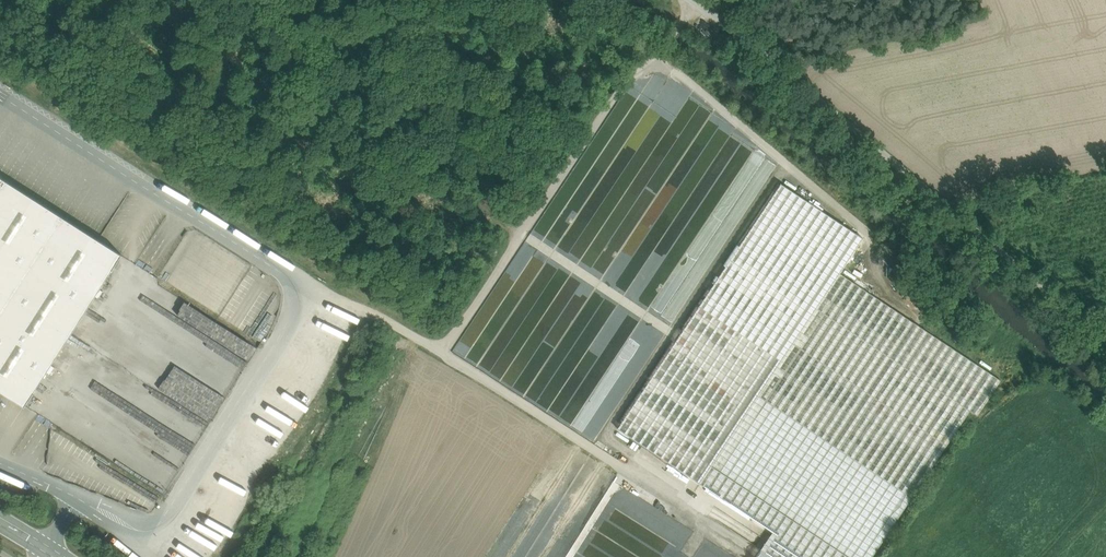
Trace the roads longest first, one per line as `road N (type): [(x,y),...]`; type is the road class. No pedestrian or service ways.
road 1 (unclassified): [(690,0),(1105,340)]

